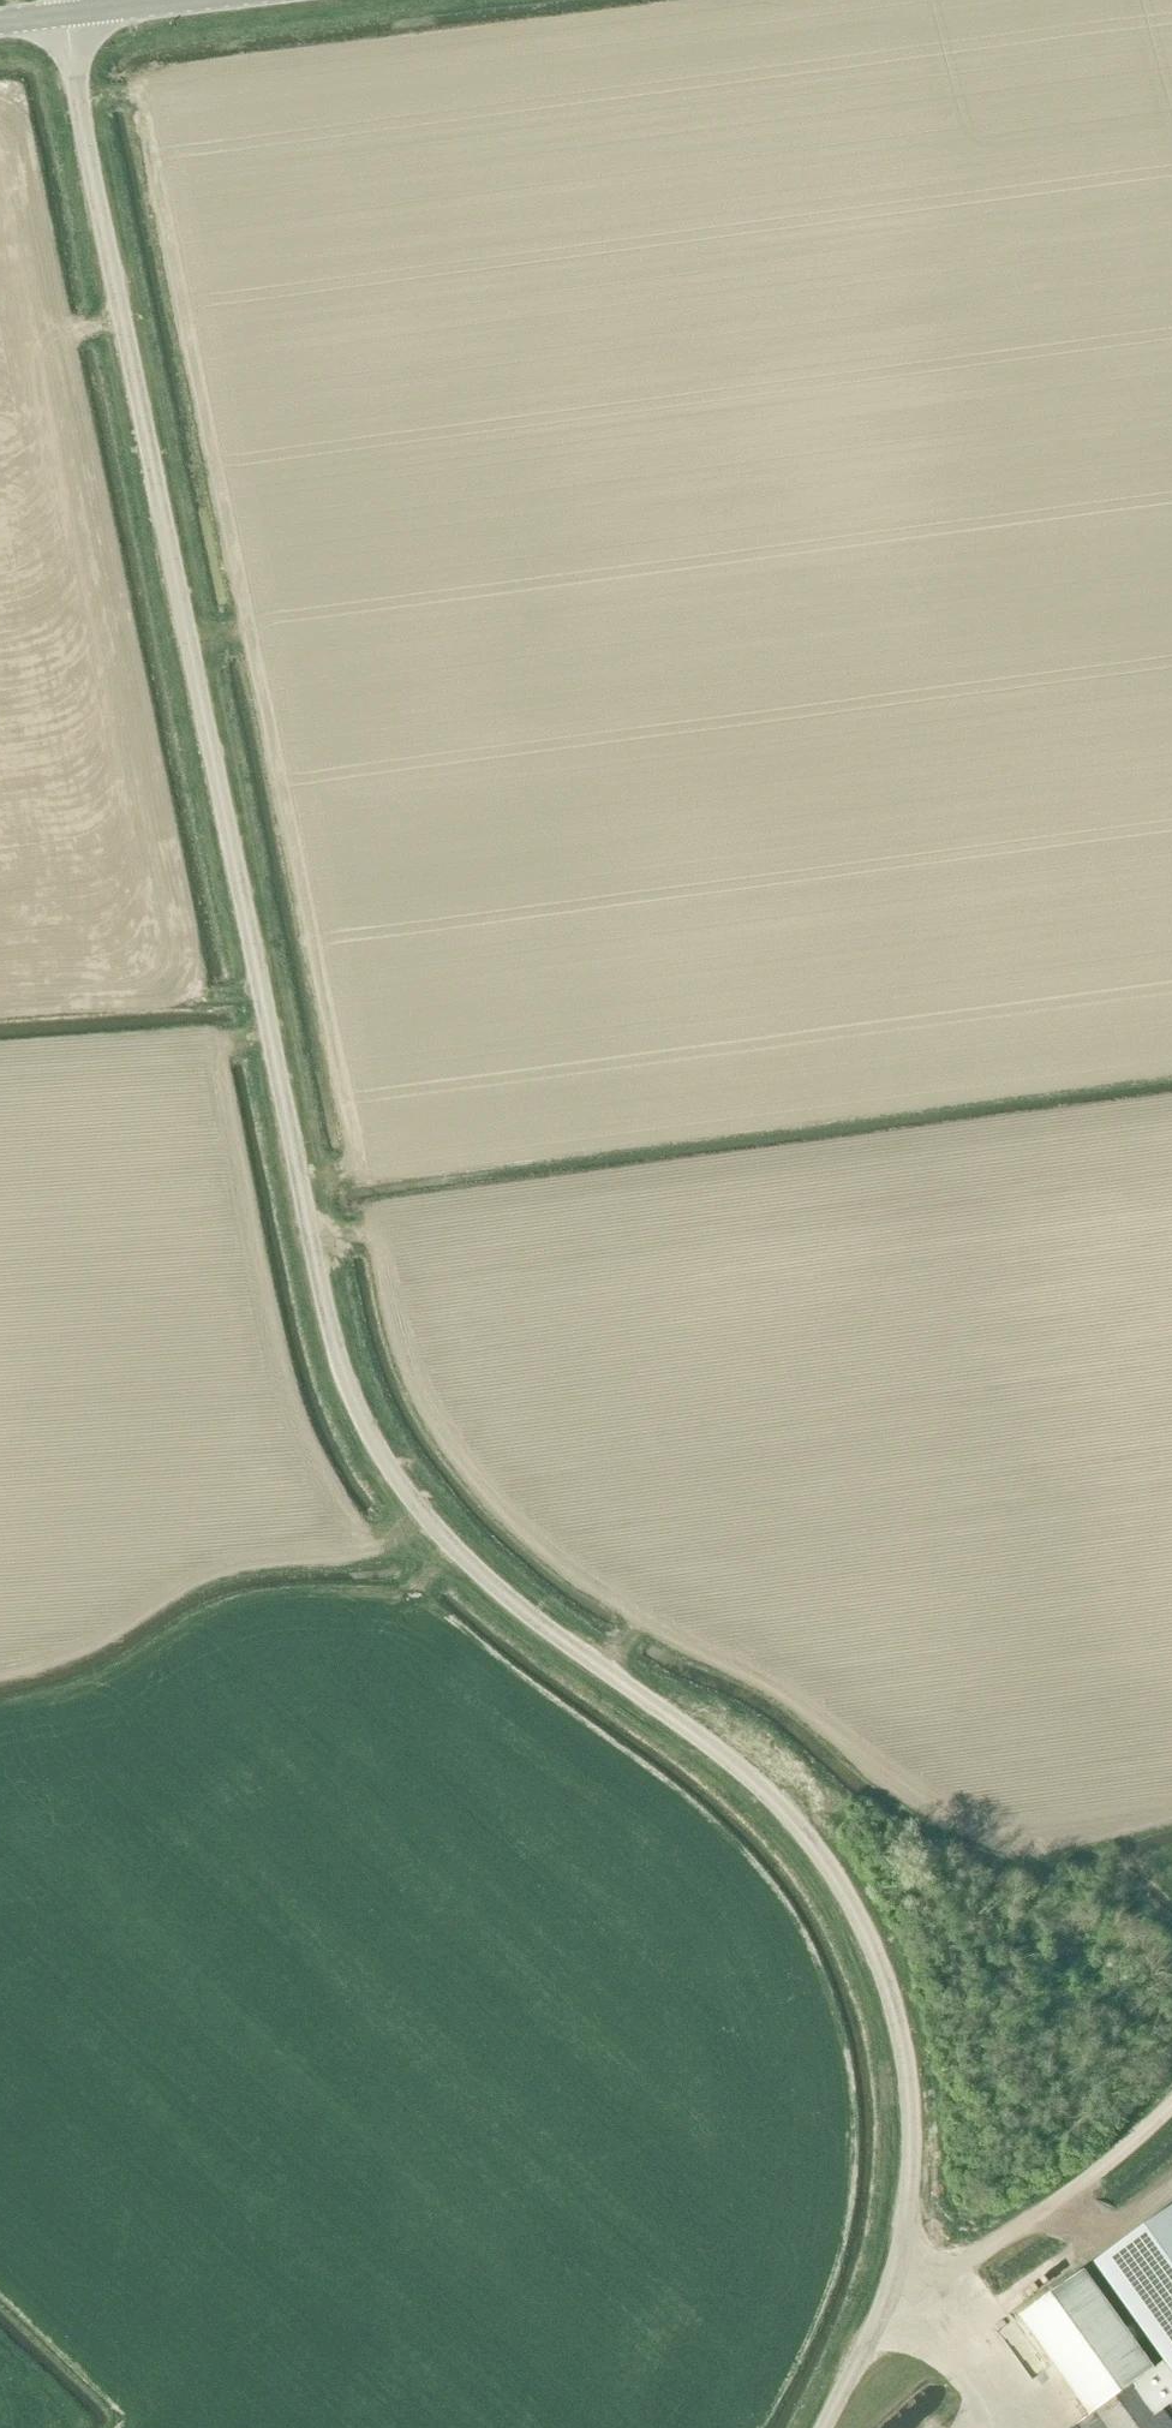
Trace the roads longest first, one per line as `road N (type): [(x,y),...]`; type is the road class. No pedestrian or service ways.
road 1 (unclassified): [(897,2269),(911,2158),(906,2062),(878,1964),(828,1863),(740,1766),(530,1615),(459,1552),(381,1451),(346,1378),(284,1111),(66,12)]
road 2 (unclassified): [(1171,2104),(1031,2218),(949,2270),(897,2269)]
road 3 (unclassified): [(824,2427),(897,2269)]

